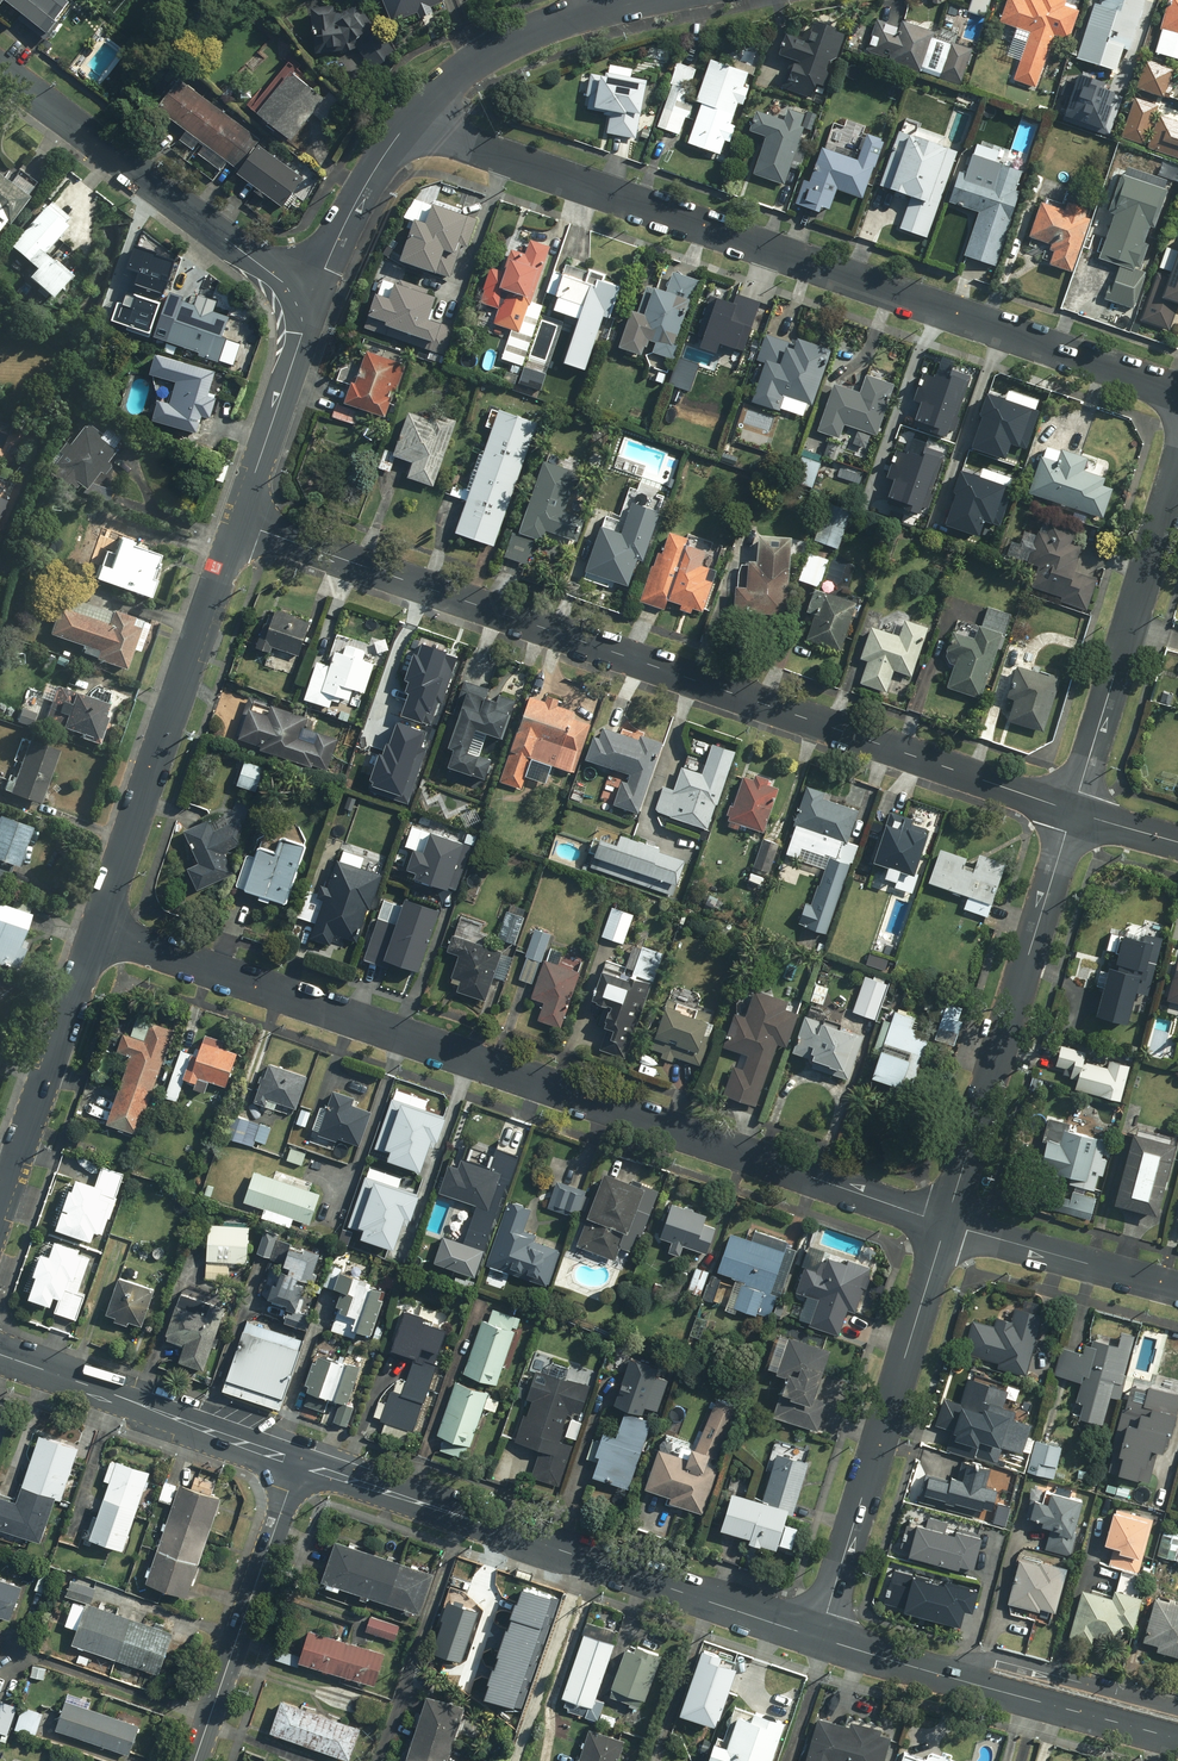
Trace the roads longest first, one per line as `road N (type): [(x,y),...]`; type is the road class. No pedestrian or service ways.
road 1 (residential): [(945,1224),(97,929)]
road 2 (residential): [(241,523),(1071,810)]
road 3 (residential): [(1177,397),(407,122)]
road 4 (tertiary): [(298,1463),(819,1639)]
road 5 (residential): [(819,1639),(945,1224)]
road 6 (residential): [(945,1224),(1071,810)]
road 7 (residential): [(97,929),(241,523)]
road 8 (residential): [(0,68),(311,303)]
road 9 (tertiary): [(819,1639),(1177,1739)]
road 10 (residential): [(1071,810),(1177,469)]
road 11 (secondary): [(0,1355),(298,1463)]
road 12 (secondary): [(195,1760),(298,1463)]
road 13 (residential): [(0,1211),(97,929)]
road 14 (residential): [(407,122),(493,52),(553,26),(654,0)]
road 15 (residential): [(1177,1287),(945,1224)]
road 16 (residential): [(241,523),(311,303)]
road 17 (residential): [(311,303),(369,179),(407,122)]

